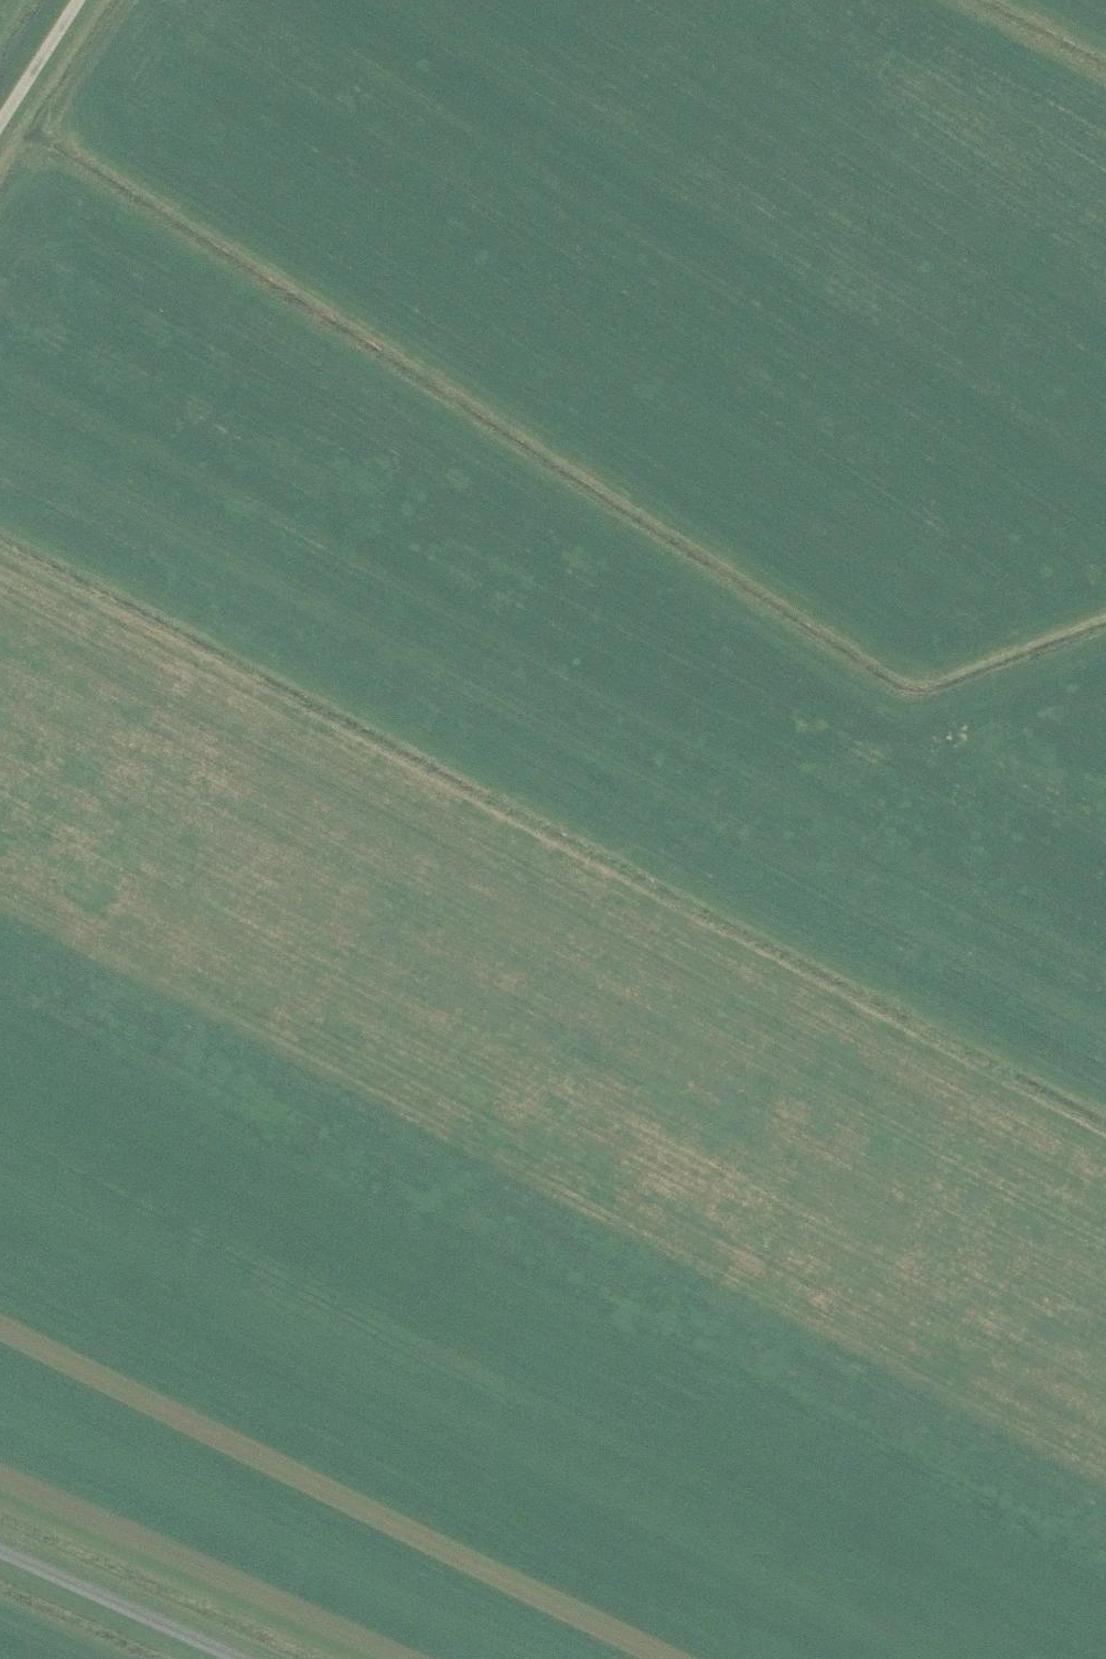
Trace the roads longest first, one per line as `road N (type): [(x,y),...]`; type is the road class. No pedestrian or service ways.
road 1 (unclassified): [(240,1658),(0,1550)]

